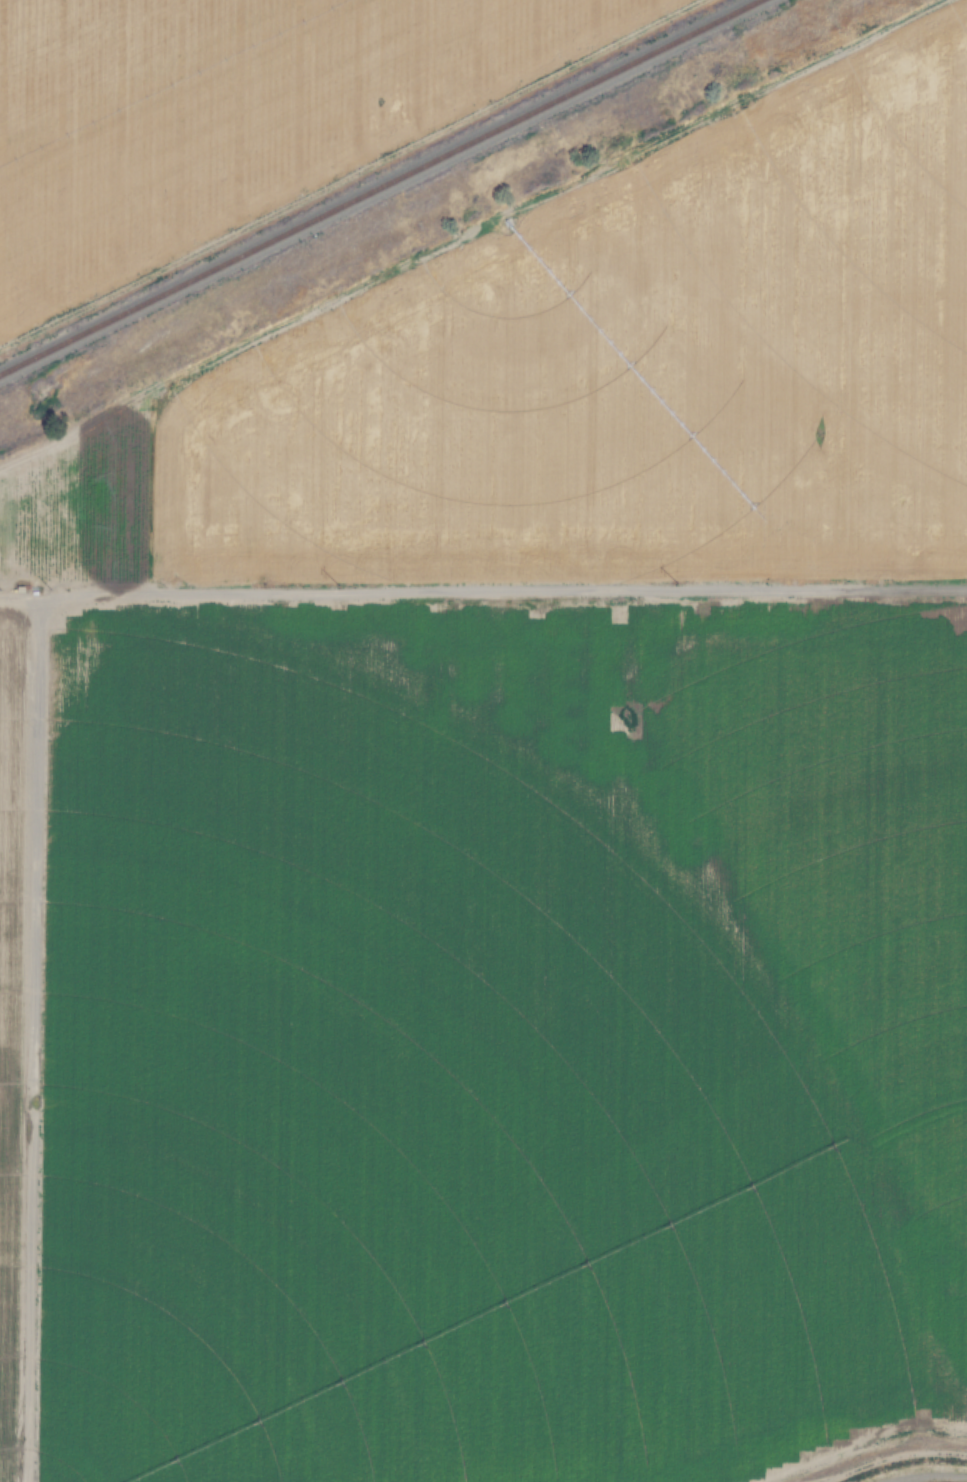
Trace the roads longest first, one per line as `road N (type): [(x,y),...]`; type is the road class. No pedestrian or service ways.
road 1 (residential): [(966,584),(0,590)]

